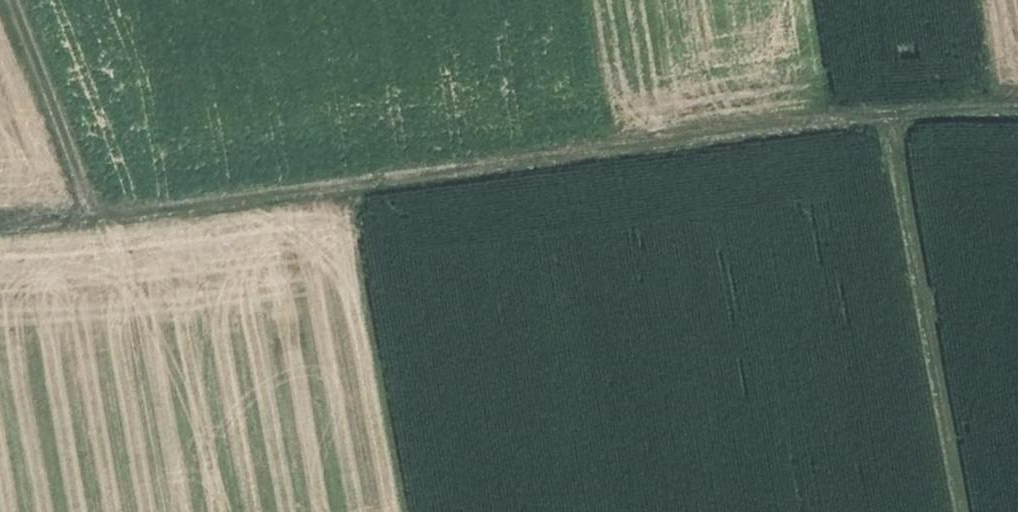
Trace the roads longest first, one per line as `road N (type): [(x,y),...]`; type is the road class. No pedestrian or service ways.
road 1 (track): [(1017,116),(895,117),(94,216),(0,220)]
road 2 (track): [(895,117),(963,511)]
road 3 (track): [(12,0),(94,216)]

